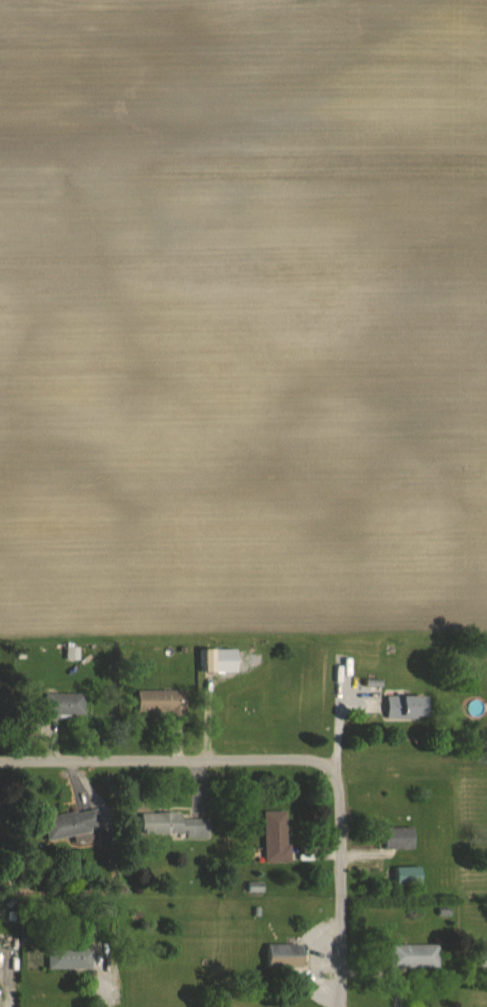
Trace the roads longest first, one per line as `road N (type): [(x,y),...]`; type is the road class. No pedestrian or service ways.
road 1 (residential): [(0,758),(294,754),(335,768)]
road 2 (residential): [(335,1006),(335,768)]

